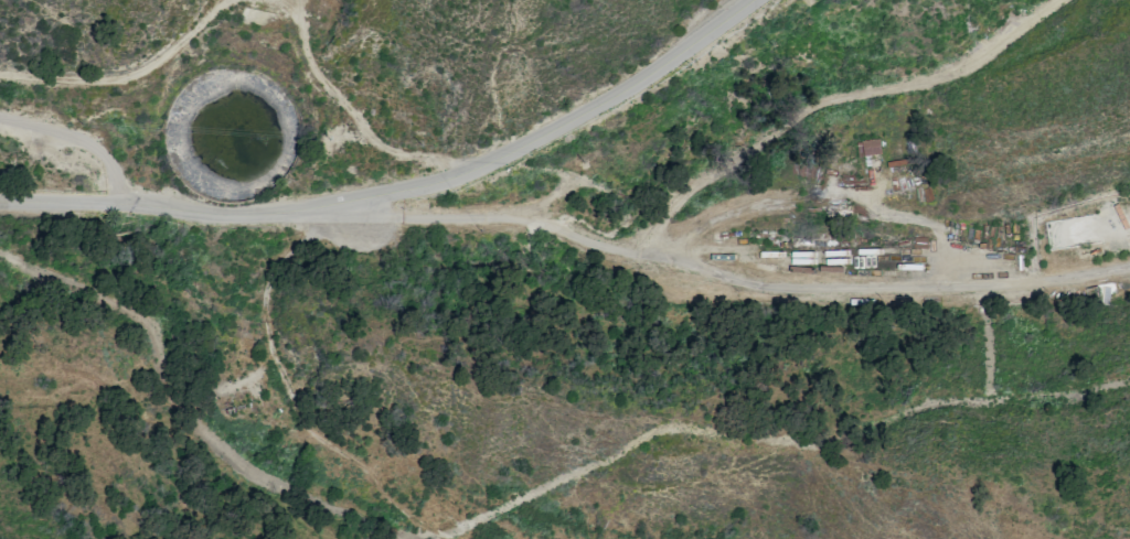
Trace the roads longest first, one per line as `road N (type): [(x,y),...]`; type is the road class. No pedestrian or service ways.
road 1 (residential): [(756,0),(642,83),(534,143),(427,187),(227,216),(0,201)]
road 2 (residential): [(352,202),(415,219),(519,222),(777,288),(1047,281),(1129,266)]

